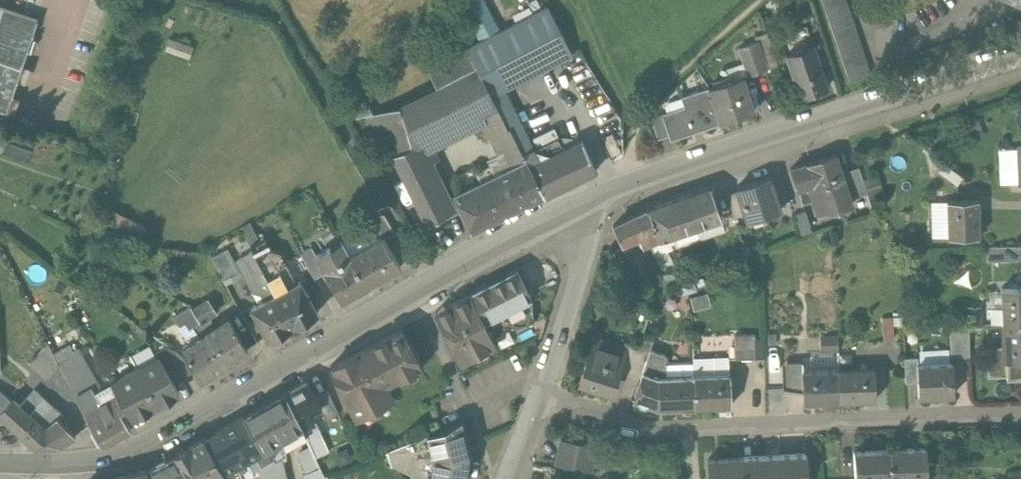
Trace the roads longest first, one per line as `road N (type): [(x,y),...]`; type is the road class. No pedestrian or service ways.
road 1 (unclassified): [(0,463),(133,453),(601,198)]
road 2 (residential): [(538,398),(660,433),(1020,417)]
road 3 (unclassified): [(601,198),(1020,58)]
road 4 (residential): [(538,398),(601,198)]

